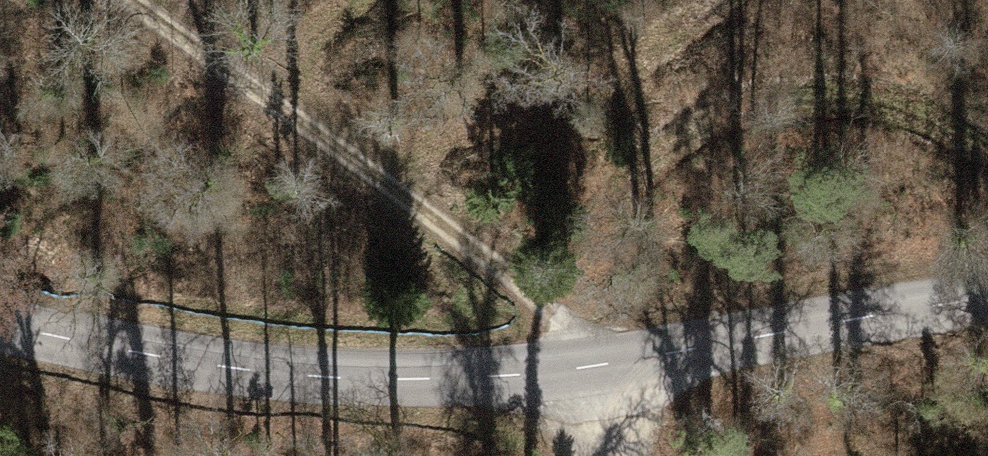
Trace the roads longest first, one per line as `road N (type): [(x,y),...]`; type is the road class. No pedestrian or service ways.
road 1 (unclassified): [(987,291),(570,345),(0,298)]
road 2 (track): [(570,345),(404,156),(193,0)]
road 3 (track): [(570,345),(616,455)]

